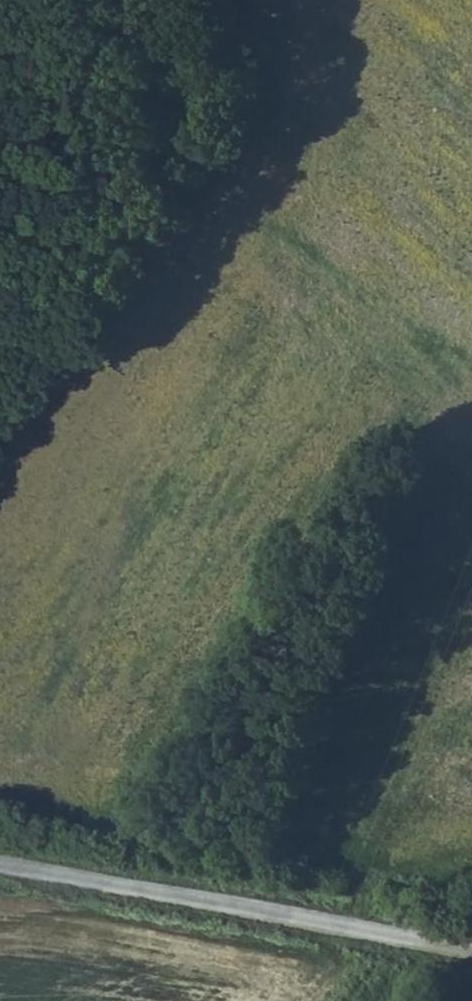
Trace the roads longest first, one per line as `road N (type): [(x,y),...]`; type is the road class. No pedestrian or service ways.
road 1 (track): [(0,867),(471,951)]

